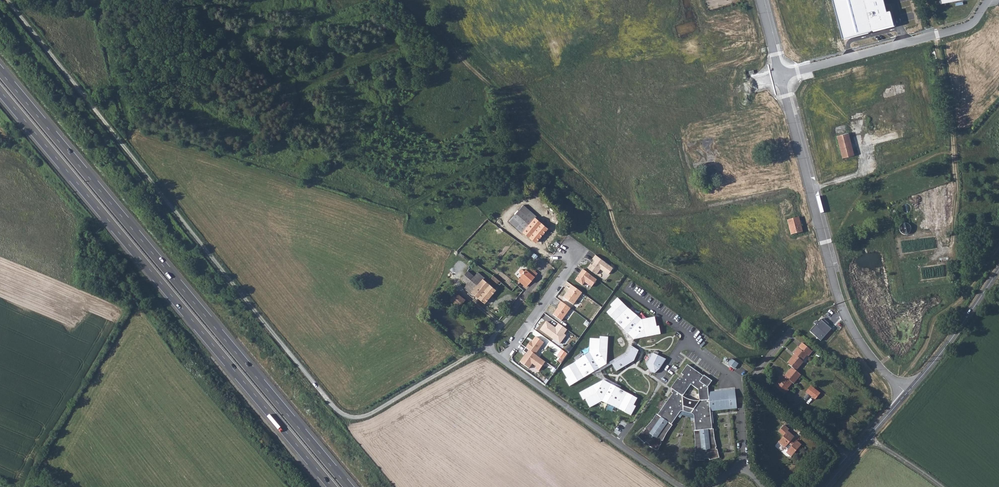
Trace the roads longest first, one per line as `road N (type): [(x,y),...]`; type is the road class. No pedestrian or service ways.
road 1 (track): [(488,347),(365,417),(344,416),(7,0)]
road 2 (track): [(839,296),(777,325),(749,348),(690,288),(635,255),(605,199),(401,0)]
road 3 (motorway): [(349,486),(0,71)]
road 4 (motorway): [(0,91),(333,486)]
road 5 (unclassified): [(906,396),(862,343),(839,296),(781,76)]
road 6 (unclassified): [(987,0),(961,28),(781,76)]
road 7 (unclassified): [(679,486),(501,359)]
road 8 (track): [(969,312),(953,255),(951,141)]
road 9 (secondary): [(998,269),(906,396)]
road 10 (residential): [(501,359),(573,260),(573,248)]
road 11 (secondary): [(906,396),(826,486)]

